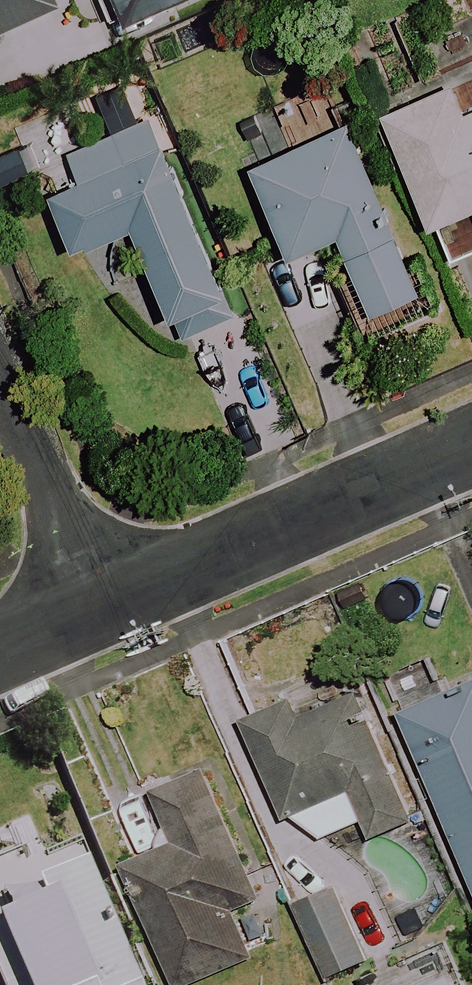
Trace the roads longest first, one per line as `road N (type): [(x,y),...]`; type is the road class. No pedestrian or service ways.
road 1 (residential): [(471,446),(97,611)]
road 2 (residential): [(97,611),(0,375)]

